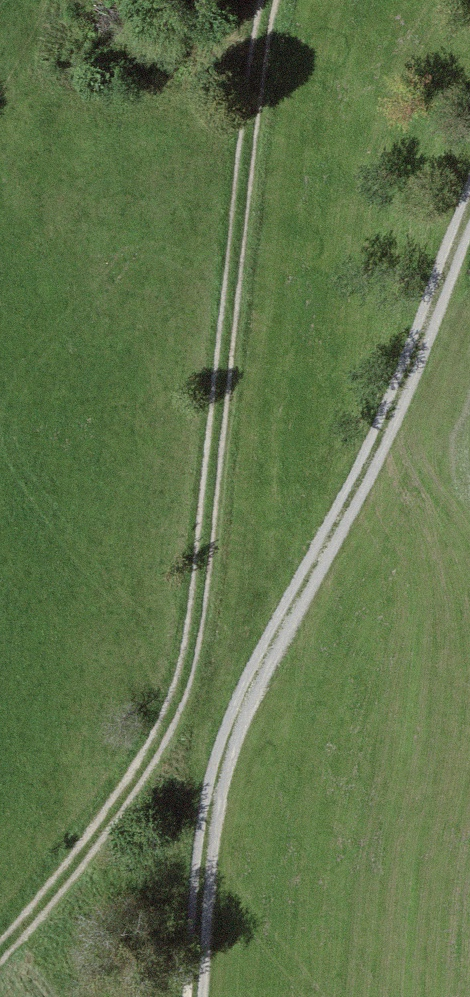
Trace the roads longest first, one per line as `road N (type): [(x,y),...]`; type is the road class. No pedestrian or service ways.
road 1 (track): [(272,0),(192,629),(162,741),(103,829),(0,942)]
road 2 (unclassified): [(469,188),(409,372),(220,754),(202,863),(196,996)]

